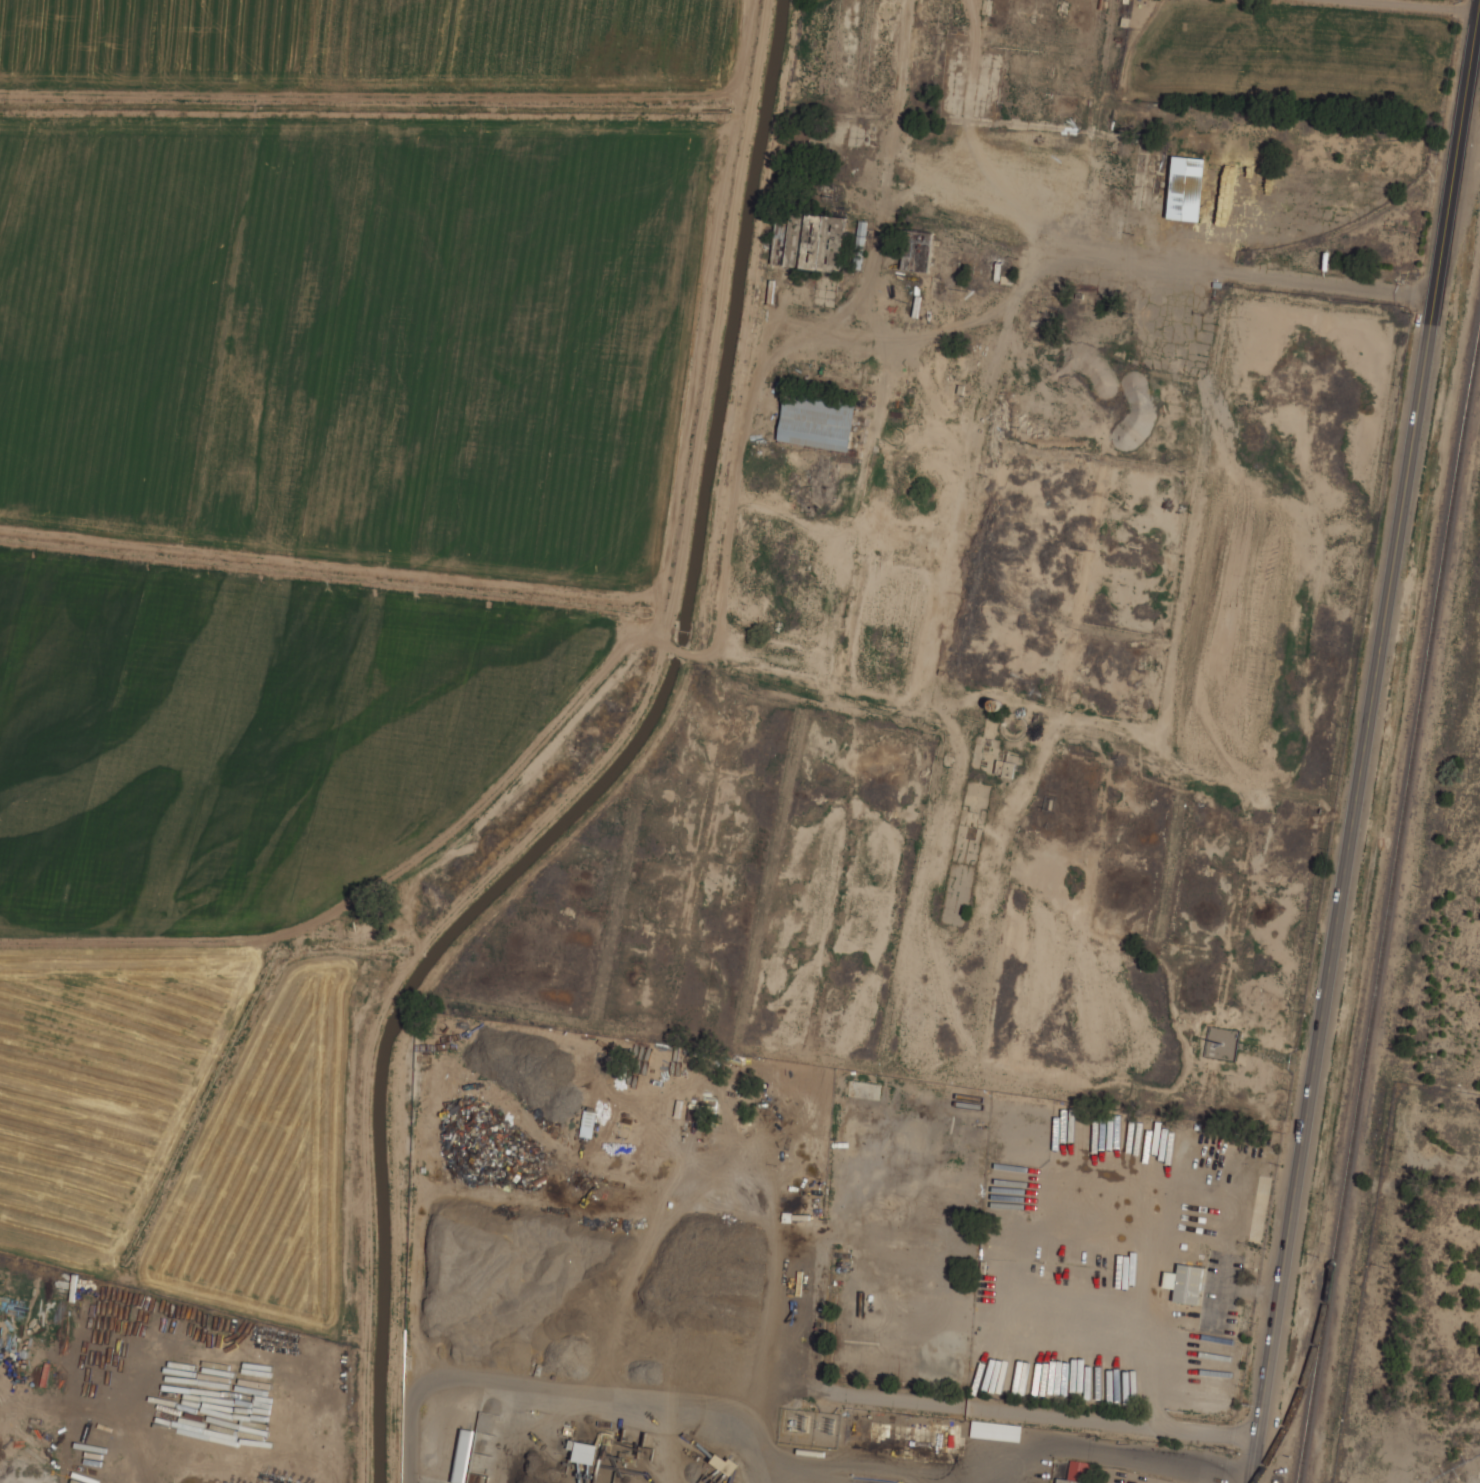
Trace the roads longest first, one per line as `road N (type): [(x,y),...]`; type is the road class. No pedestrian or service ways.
road 1 (secondary): [(1479,20),(1250,1482)]
road 2 (track): [(1479,14),(1345,0)]

